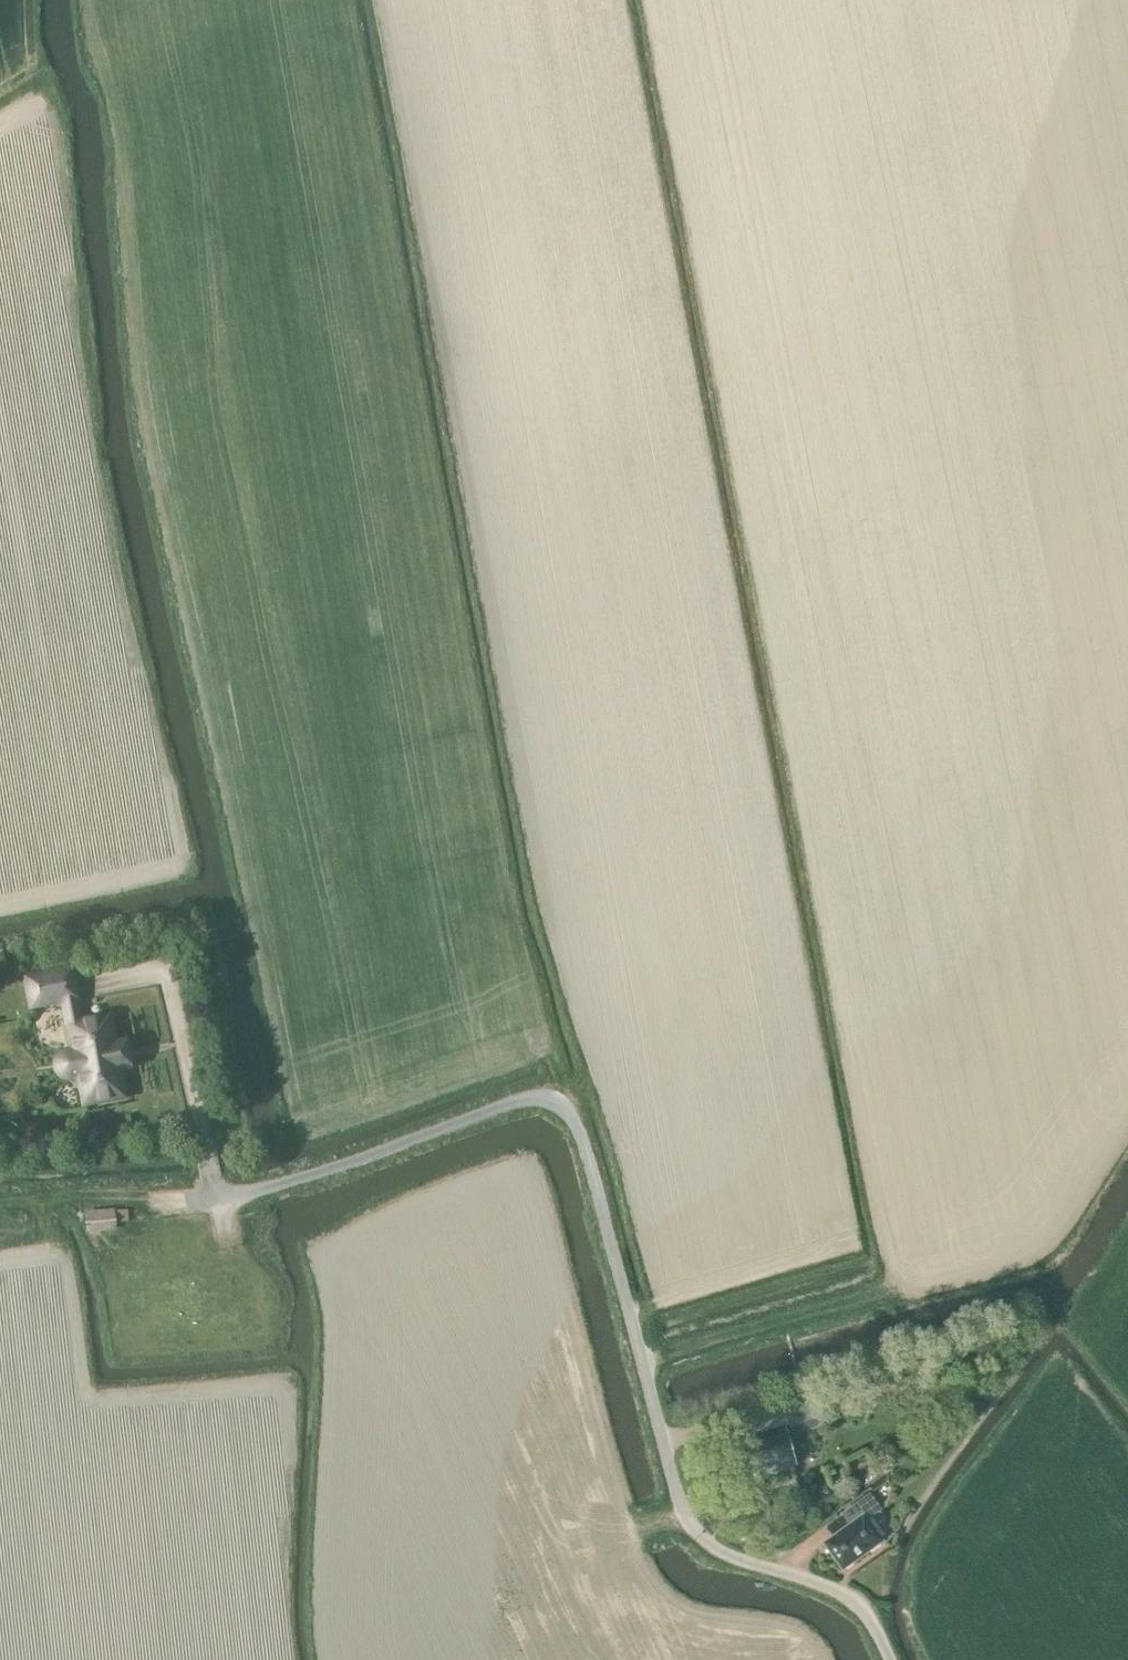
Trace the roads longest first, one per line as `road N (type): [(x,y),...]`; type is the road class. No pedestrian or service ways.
road 1 (unclassified): [(888,1659),(855,1603),(722,1553),(685,1516),(583,1144),(558,1103),(526,1098),(300,1177),(188,1199)]

